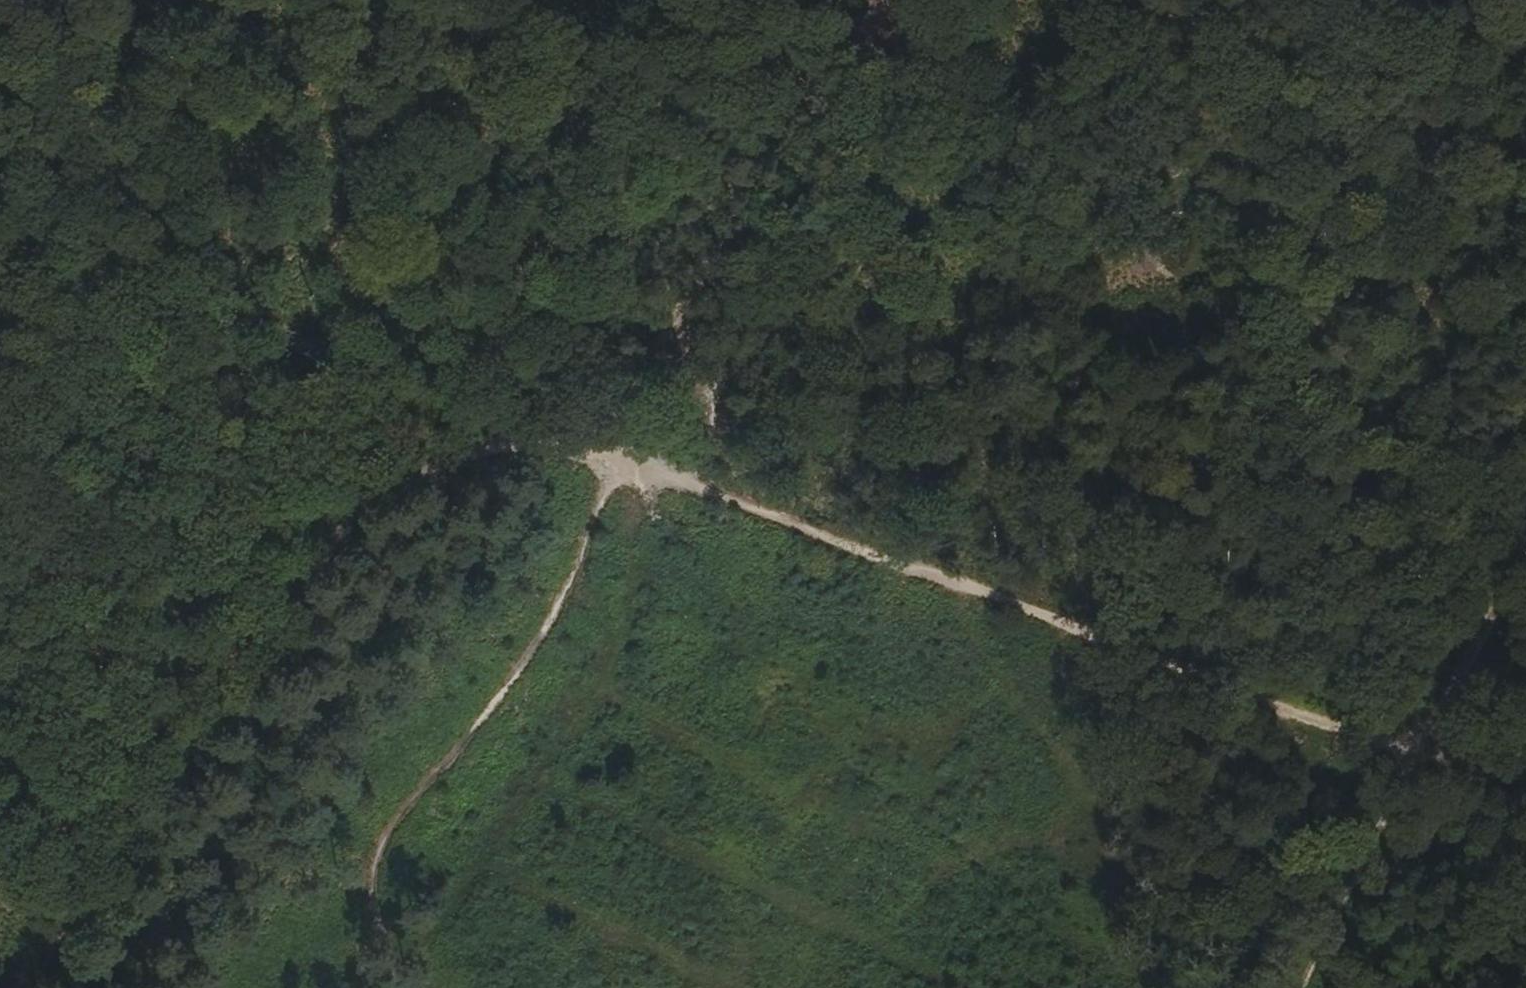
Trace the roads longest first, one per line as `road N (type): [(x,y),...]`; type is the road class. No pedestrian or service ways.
road 1 (track): [(0,244),(1416,750)]
road 2 (track): [(1416,750),(1300,987)]
road 3 (track): [(1525,529),(1416,750)]

